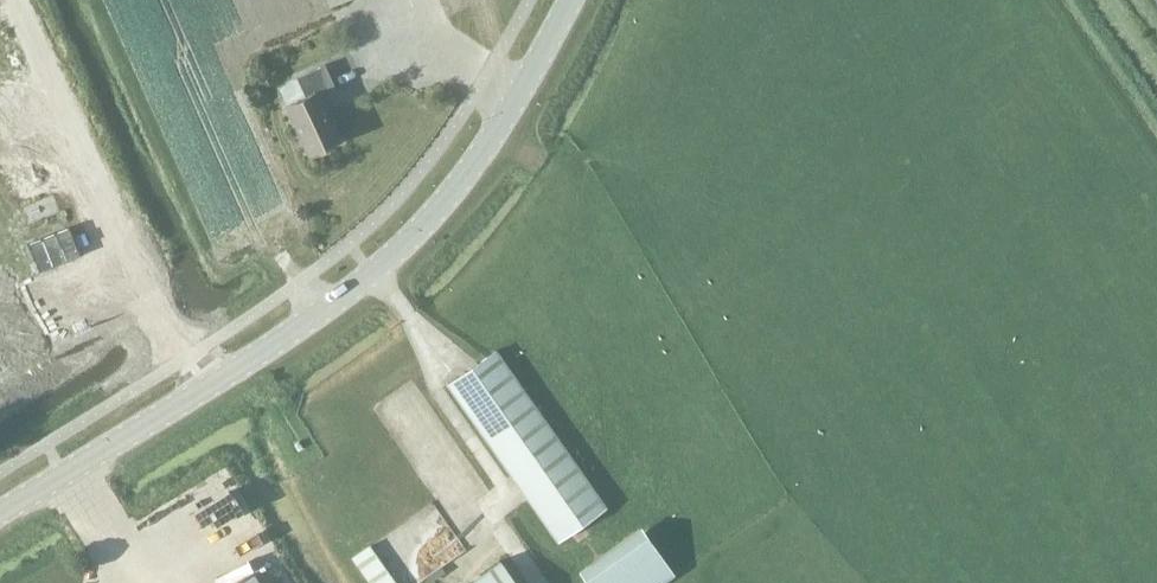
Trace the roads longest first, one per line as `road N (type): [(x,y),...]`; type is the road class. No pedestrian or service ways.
road 1 (tertiary): [(199,396),(422,231),(528,96),(577,0)]
road 2 (residential): [(0,5),(199,396)]
road 3 (tertiary): [(0,516),(199,396)]

